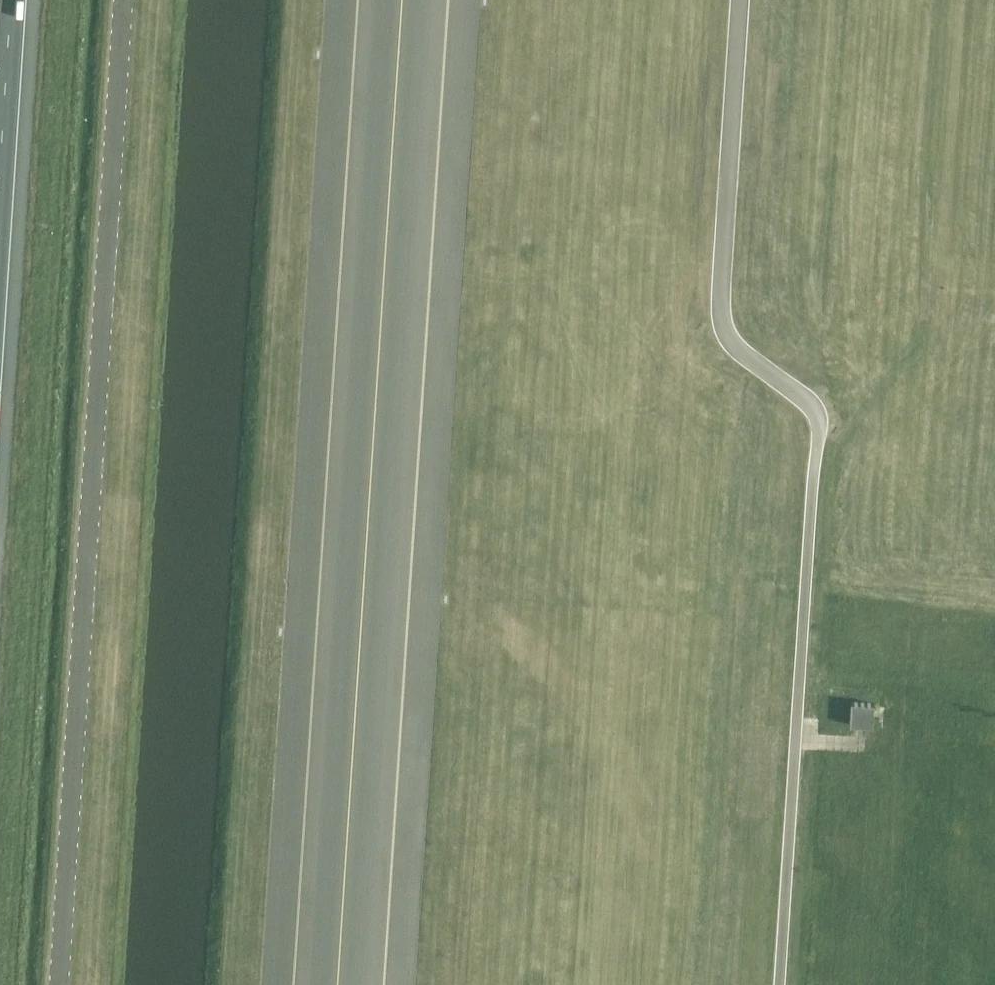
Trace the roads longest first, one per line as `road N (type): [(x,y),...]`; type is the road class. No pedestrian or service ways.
road 1 (motorway): [(0,186),(12,0)]

